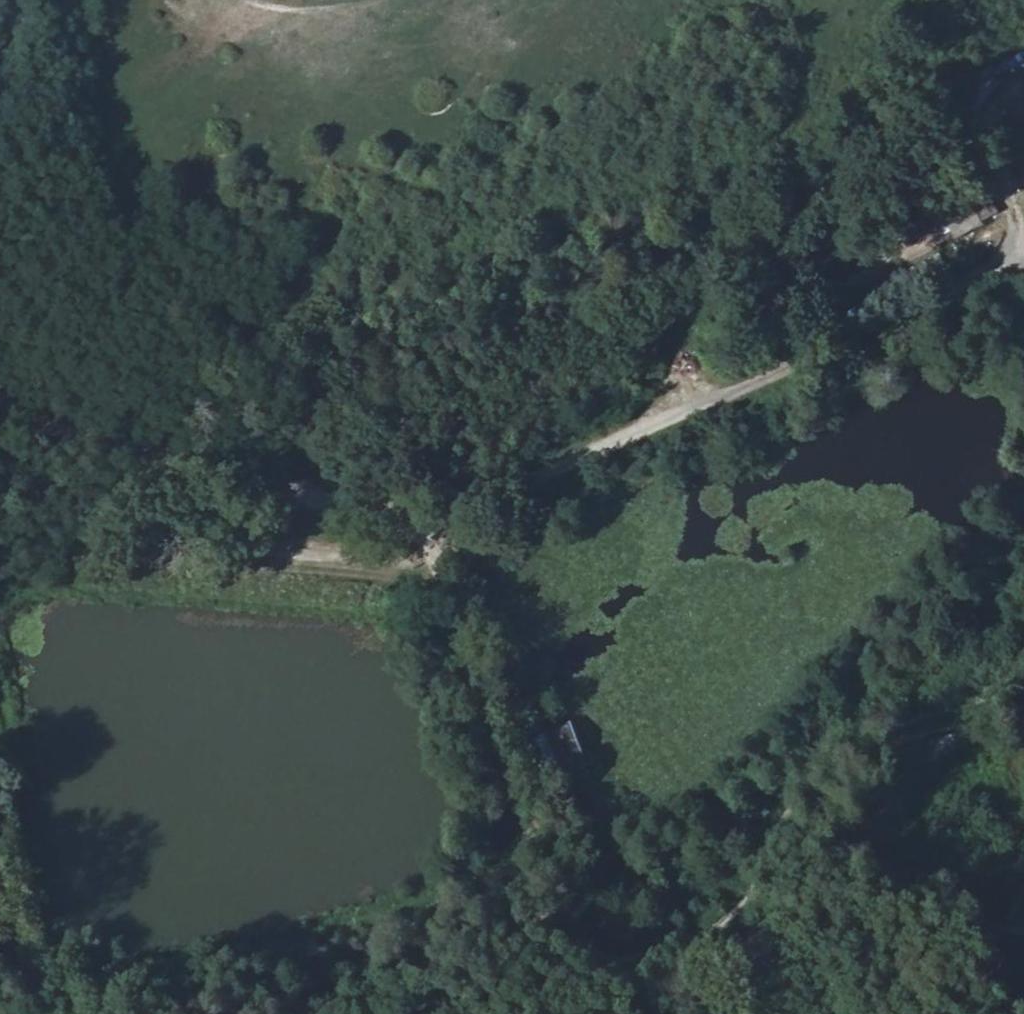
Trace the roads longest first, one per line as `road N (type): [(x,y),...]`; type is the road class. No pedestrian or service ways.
road 1 (track): [(428,537),(593,448),(1009,255),(1017,220)]
road 2 (track): [(1023,721),(960,732),(829,779),(747,909),(688,956),(583,953),(538,915)]
road 3 (track): [(0,392),(172,465),(428,537)]
road 4 (track): [(428,537),(538,915)]

